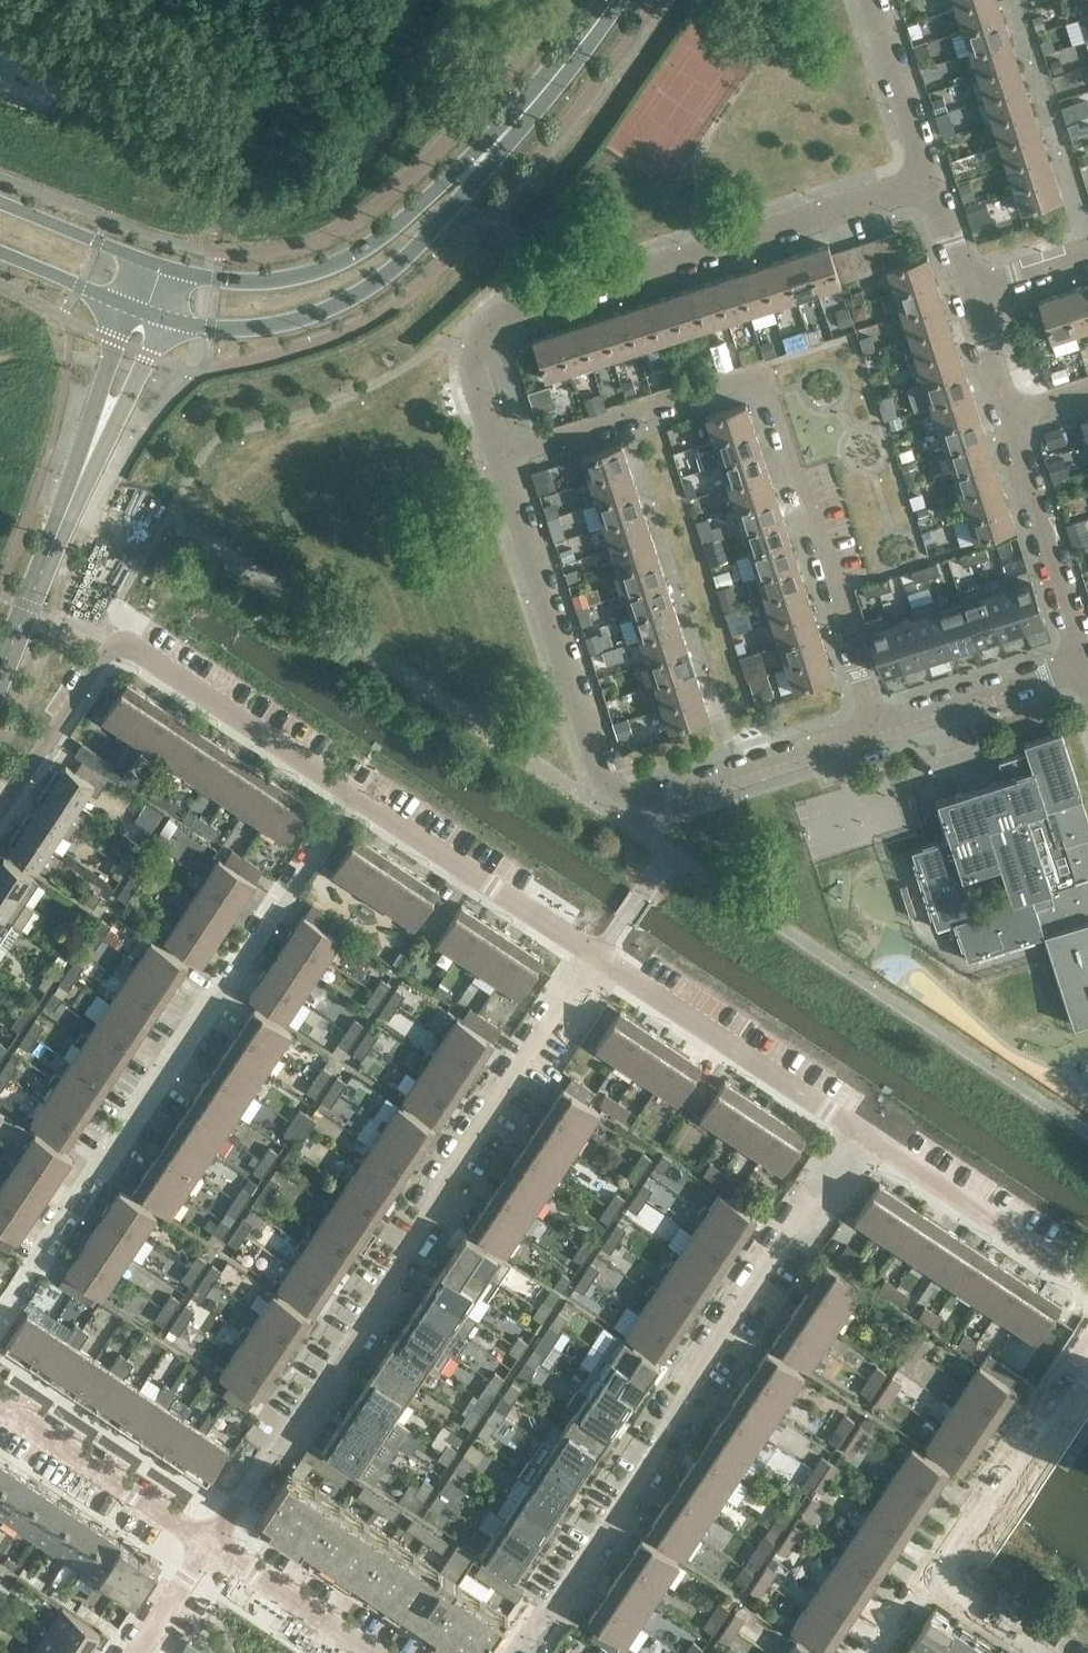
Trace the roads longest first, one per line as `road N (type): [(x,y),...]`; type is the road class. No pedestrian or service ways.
road 1 (unclassified): [(216,1547),(594,968)]
road 2 (unclassified): [(500,455),(769,373),(880,723)]
road 3 (residential): [(0,1318),(343,801)]
road 4 (residential): [(523,1652),(855,1146)]
road 5 (unclassified): [(500,455),(477,380),(482,335),(516,315),(707,249),(931,192)]
road 6 (secondary): [(166,324),(252,332),(348,303),(420,249),(530,119),(615,0)]
road 7 (secondary): [(604,0),(500,125),(355,256),(266,281),(179,272)]
road 8 (unclassified): [(0,684),(166,324)]
road 9 (unclassified): [(129,308),(0,649)]
road 10 (unclassified): [(601,785),(500,455)]
road 11 (residential): [(855,1146),(594,968)]
road 12 (residential): [(594,968),(343,801)]
road 13 (unclassified): [(601,785),(621,799),(642,795),(880,723)]
road 14 (residential): [(924,1579),(1087,1336)]
road 15 (residential): [(1087,1299),(855,1146)]
road 16 (residential): [(343,801),(117,654)]
road 17 (unclassified): [(216,1547),(0,1394)]
road 18 (unclassified): [(1087,661),(1019,416)]
road 19 (unclassified): [(880,723),(1087,661)]
road 20 (residential): [(0,827),(117,654)]
road 21 (unclassified): [(876,0),(931,192)]
road 22 (unclassified): [(373,1652),(216,1547)]
road 23 (secondary): [(142,260),(0,202)]
road 24 (secondary): [(0,254),(129,308)]
road 25 (residential): [(1040,1652),(924,1579)]
road 26 (unclassified): [(128,1652),(216,1547)]
road 27 (unclassified): [(1019,416),(975,290)]

